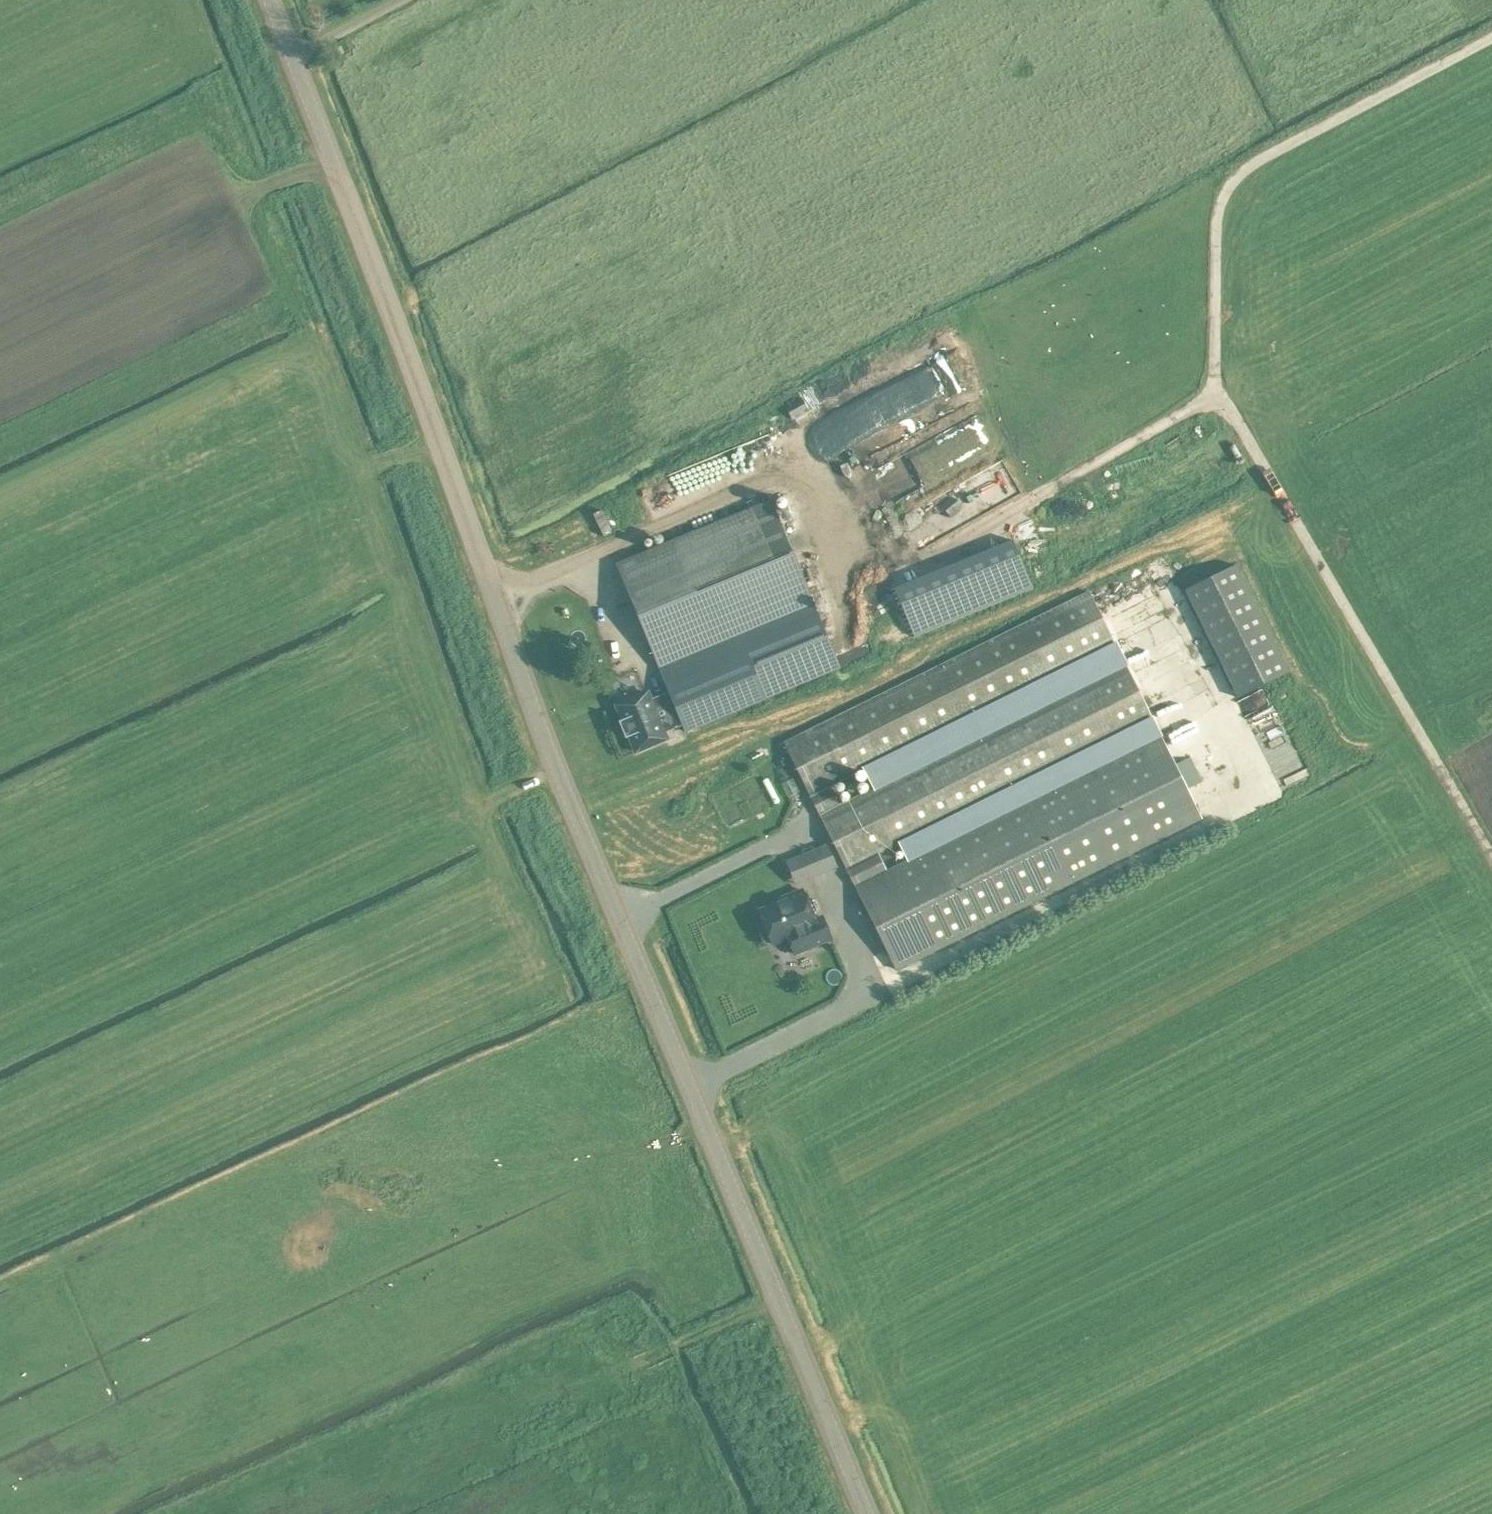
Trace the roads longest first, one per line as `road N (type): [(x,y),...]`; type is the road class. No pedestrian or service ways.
road 1 (tertiary): [(868,1513),(613,909),(270,0)]

